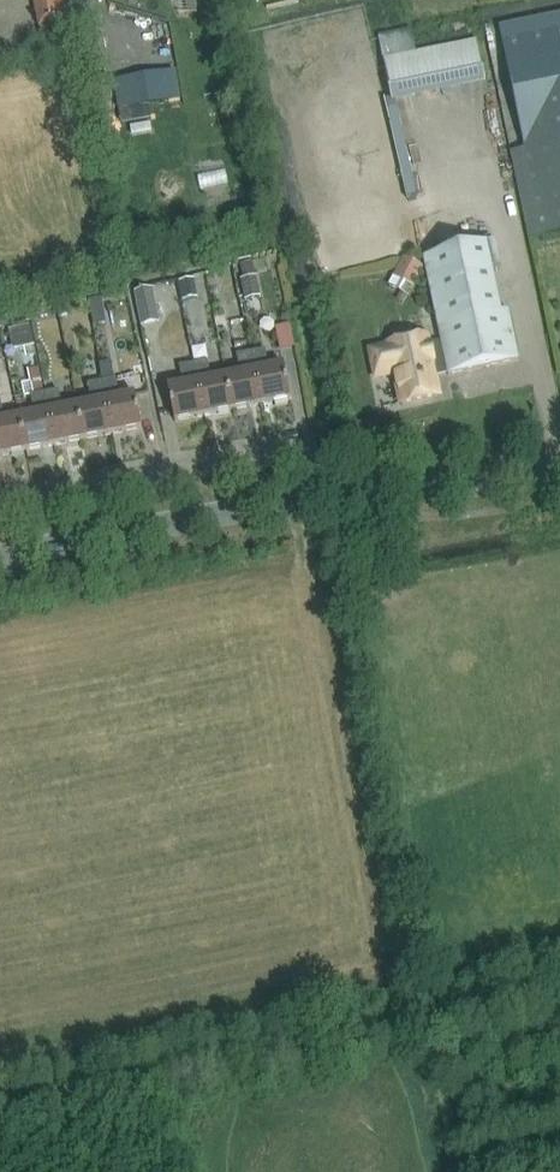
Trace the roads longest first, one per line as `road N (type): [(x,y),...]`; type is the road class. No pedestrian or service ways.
road 1 (tertiary): [(0,557),(327,493),(466,487),(559,470)]
road 2 (residential): [(0,499),(305,439)]

